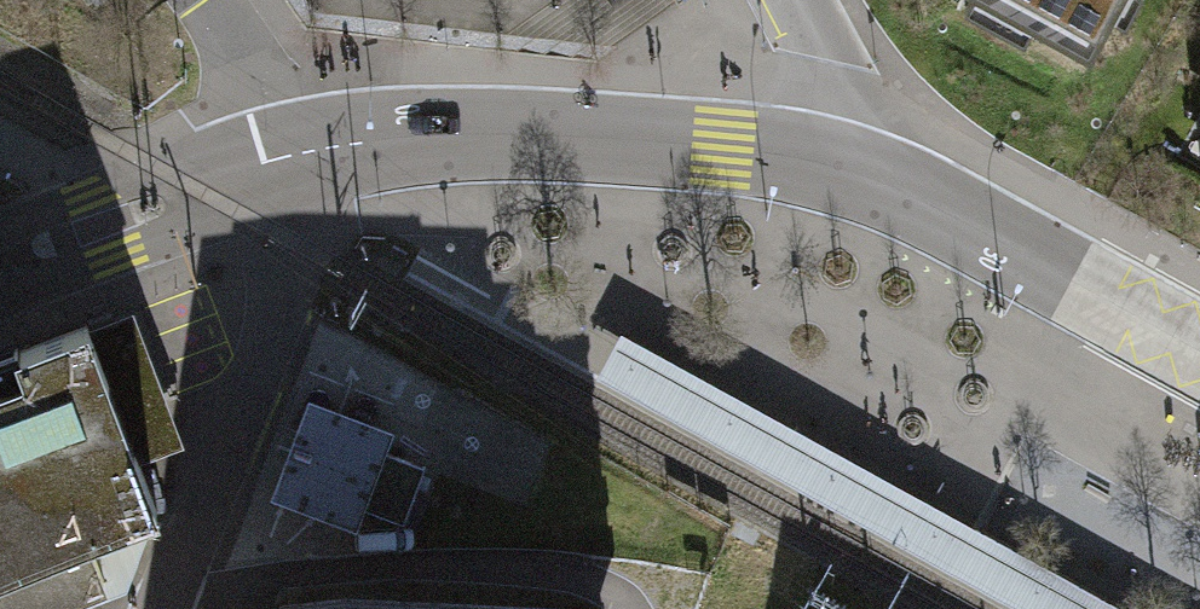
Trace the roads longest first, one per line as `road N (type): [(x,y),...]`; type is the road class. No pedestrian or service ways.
road 1 (residential): [(819,161),(592,136),(466,134),(286,157)]
road 2 (residential): [(286,157),(285,238),(268,335),(158,608)]
road 3 (residential): [(1199,353),(954,216),(819,161)]
road 4 (unclassified): [(286,157),(0,260)]
road 5 (residential): [(286,157),(259,89),(207,0)]
road 6 (residential): [(819,161),(816,40),(796,0)]

